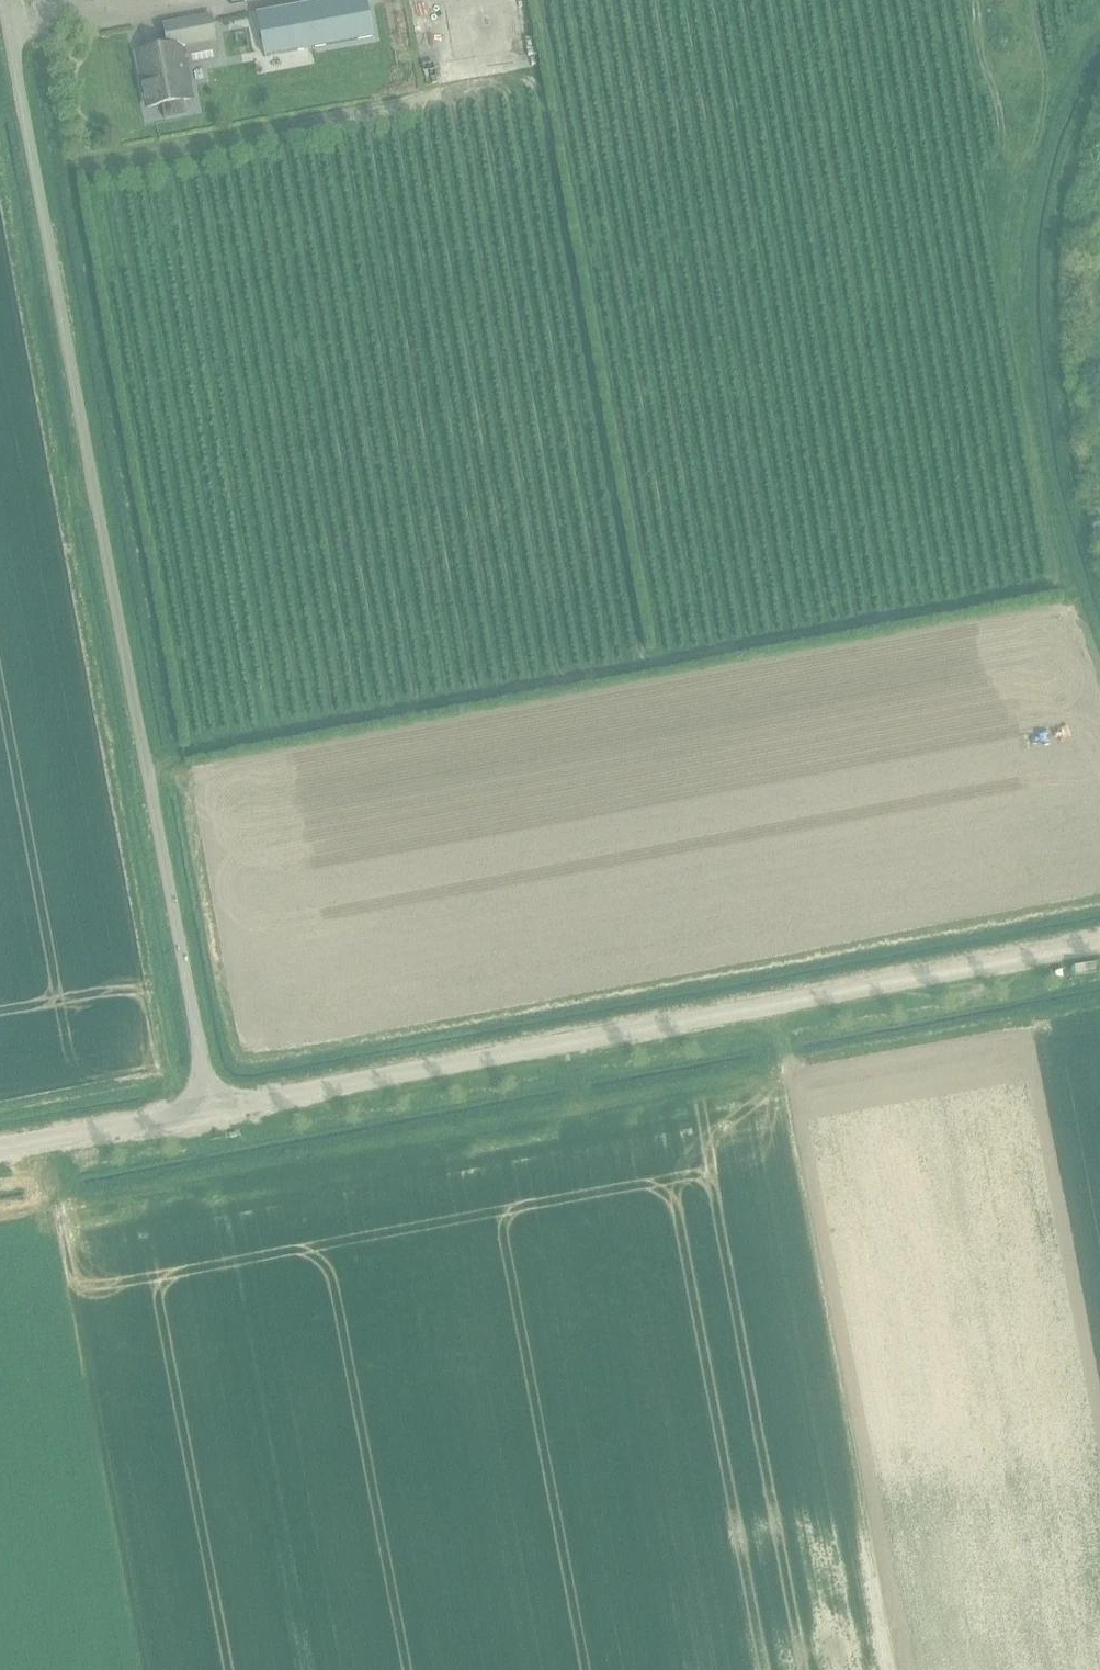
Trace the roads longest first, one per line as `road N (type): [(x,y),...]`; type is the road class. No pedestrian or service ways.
road 1 (unclassified): [(201,1122),(4,0)]
road 2 (unclassified): [(201,1122),(1099,945)]
road 3 (track): [(1099,75),(1054,171),(1039,242),(1038,312),(1058,448),(1099,601)]
road 4 (unclassified): [(201,1122),(0,1159)]

